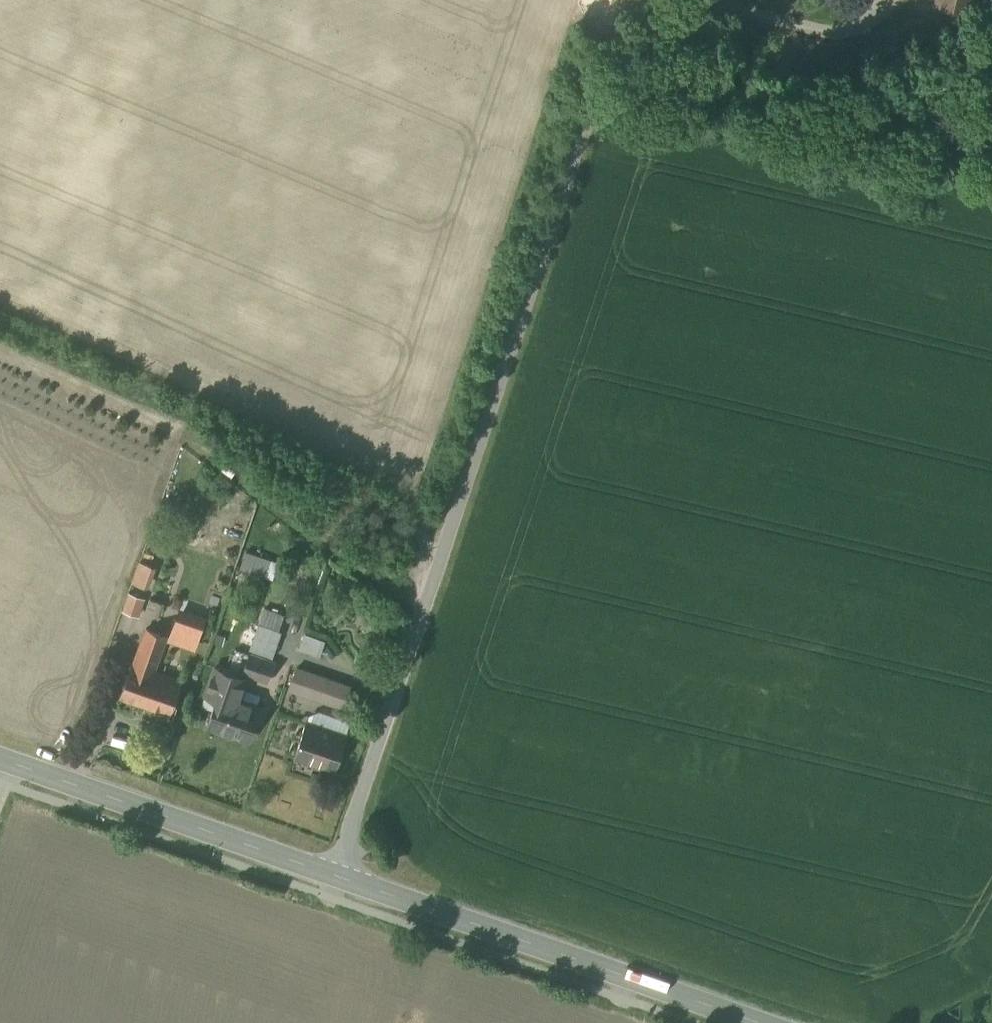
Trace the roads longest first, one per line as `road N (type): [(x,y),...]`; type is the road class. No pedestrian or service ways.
road 1 (secondary): [(751,1022),(0,760)]

